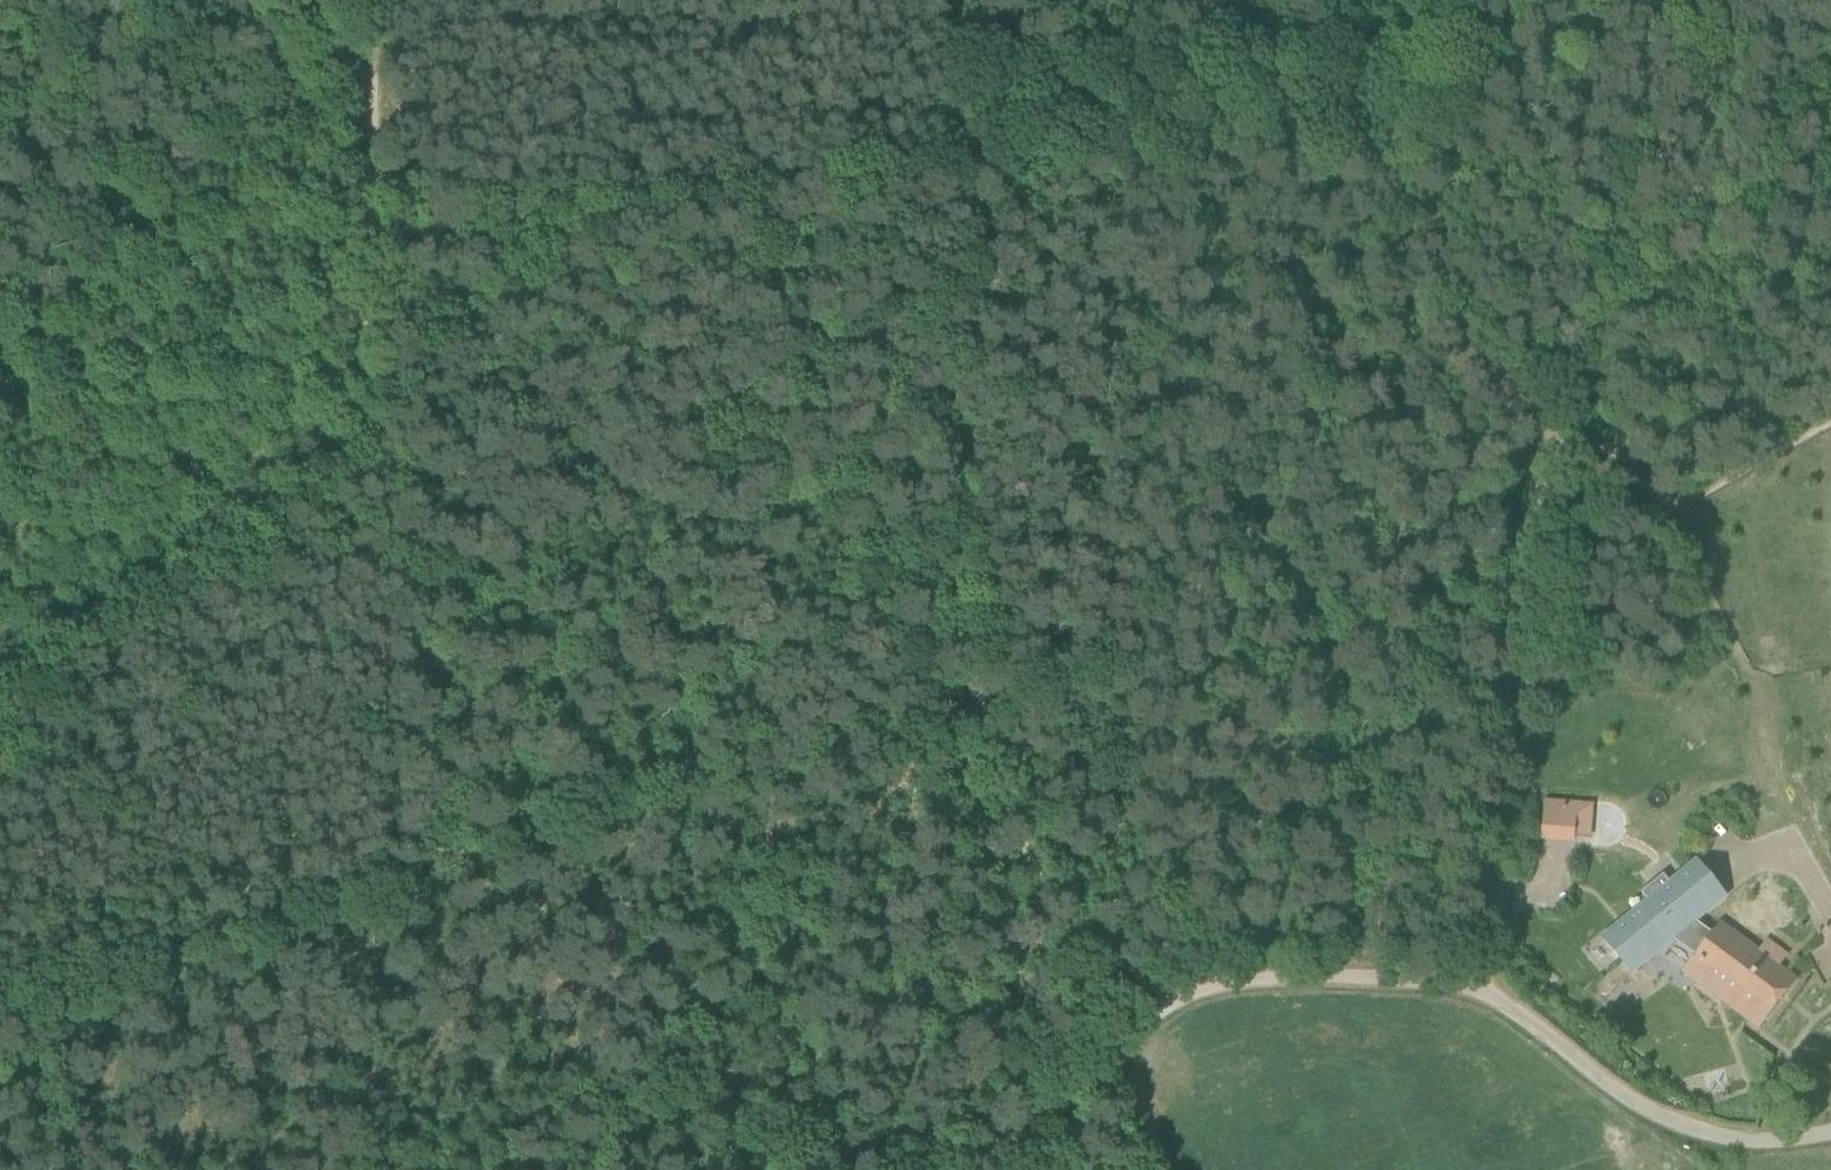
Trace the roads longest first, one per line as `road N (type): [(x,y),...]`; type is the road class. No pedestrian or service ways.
road 1 (unclassified): [(1478,989),(1508,661),(1548,430),(1477,347),(1469,289),(1466,0)]
road 2 (track): [(0,1012),(361,881),(964,718)]
road 3 (track): [(1153,1015),(964,718),(958,521),(965,193)]
road 4 (track): [(372,204),(365,349),(385,494),(393,822),(361,881)]
road 5 (unclassified): [(1830,1132),(1735,1141),(1668,1122),(1609,1089),(1518,1012),(1478,989)]
road 6 (unclassified): [(1131,1037),(1172,1002),(1203,988),(1269,978),(1478,989)]
road 7 (track): [(1830,426),(1686,507),(1667,505),(1604,452),(1548,430)]
road 8 (track): [(971,1169),(1037,1131),(1131,1037)]
road 9 (track): [(965,193),(961,0)]
road 10 (track): [(1156,1169),(1113,1054)]

